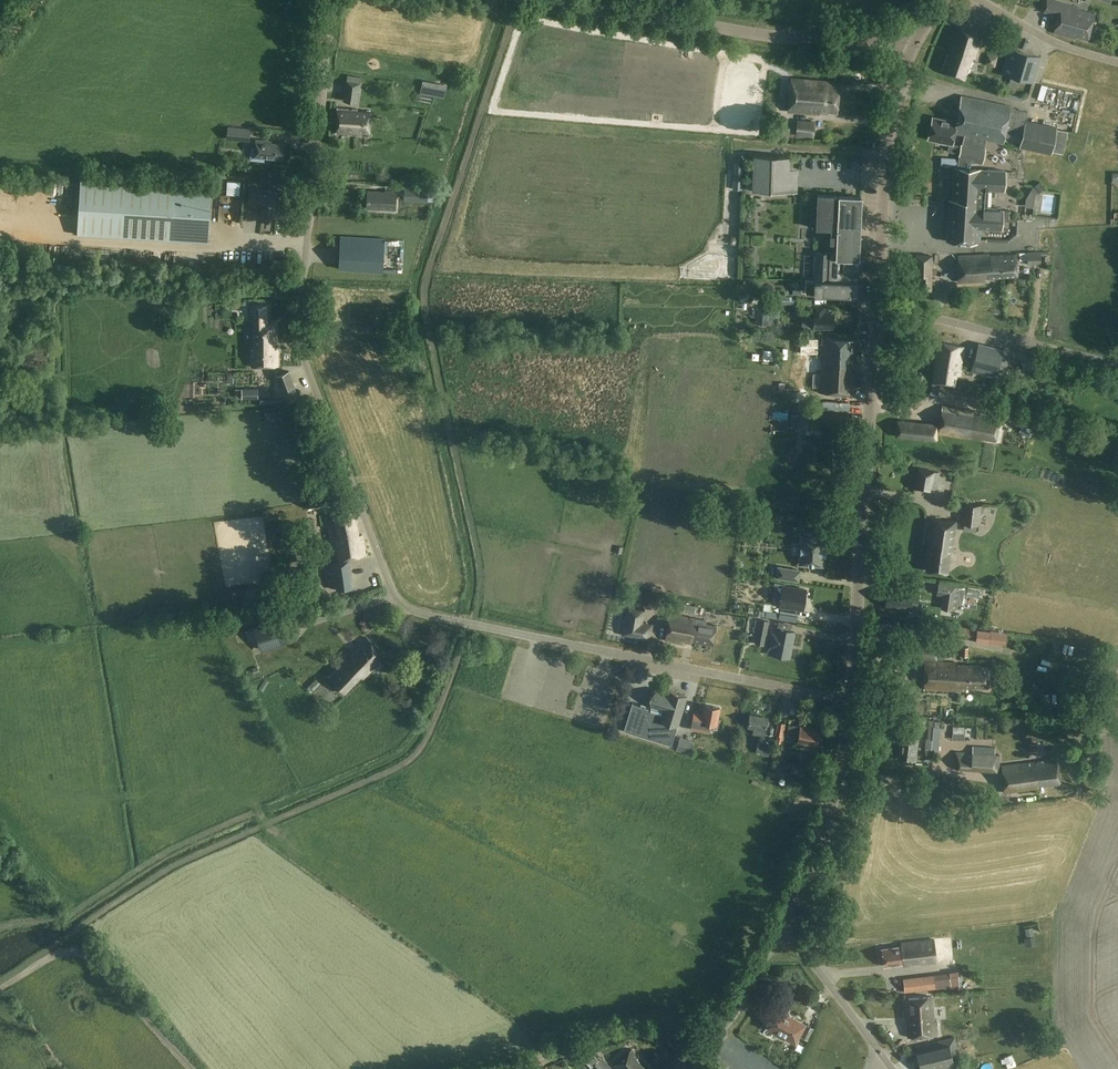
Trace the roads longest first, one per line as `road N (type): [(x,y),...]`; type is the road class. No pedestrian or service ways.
road 1 (unclassified): [(855,703),(395,604),(314,383),(303,309),(331,0)]
road 2 (track): [(471,621),(439,713),(410,758),(167,868),(61,954)]
road 3 (tertiary): [(855,703),(877,317)]
road 4 (unclassified): [(912,48),(564,0)]
road 5 (track): [(268,823),(255,817),(163,857),(69,919),(0,933)]
road 6 (tertiary): [(877,317),(889,119),(912,48)]
road 7 (track): [(0,989),(49,958),(80,955),(193,1068)]
road 8 (unclassified): [(1117,364),(947,320),(877,317)]
road 9 (tertiary): [(777,932),(843,781),(855,703)]
road 10 (track): [(536,1061),(622,1032),(719,1032)]
road 11 (unclassified): [(892,1068),(804,950),(777,932)]
road 12 (tertiary): [(682,1068),(730,1017),(777,932)]
road 13 (unclassified): [(980,0),(1042,35),(1117,62)]

